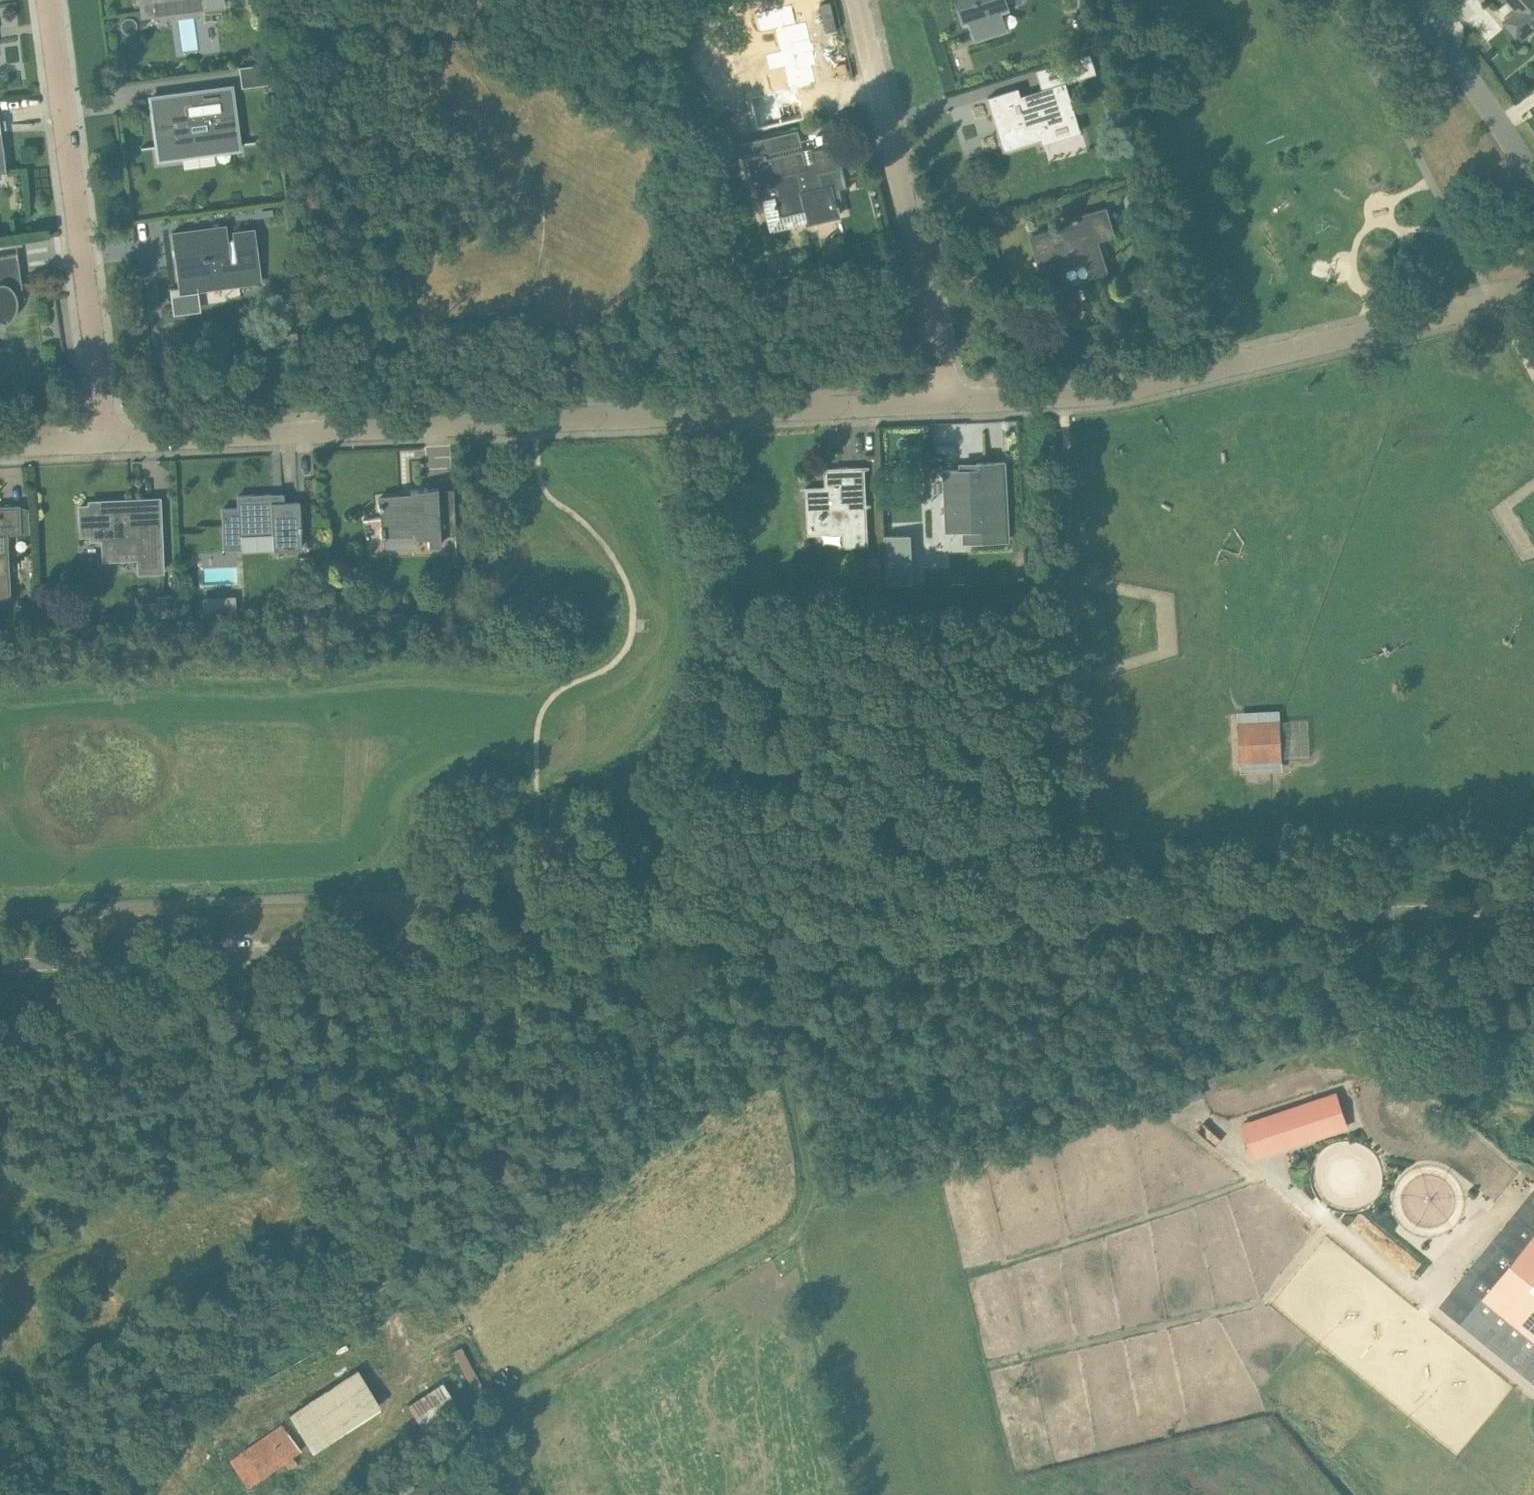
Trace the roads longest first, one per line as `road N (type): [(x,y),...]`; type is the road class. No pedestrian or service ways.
road 1 (unclassified): [(0,965),(1533,908)]
road 2 (residential): [(110,442),(951,402)]
road 3 (residential): [(951,402),(1111,391),(1533,280)]
road 4 (residential): [(110,442),(49,0)]
road 5 (residential): [(951,402),(858,0)]
road 6 (residential): [(1533,179),(1418,0)]

